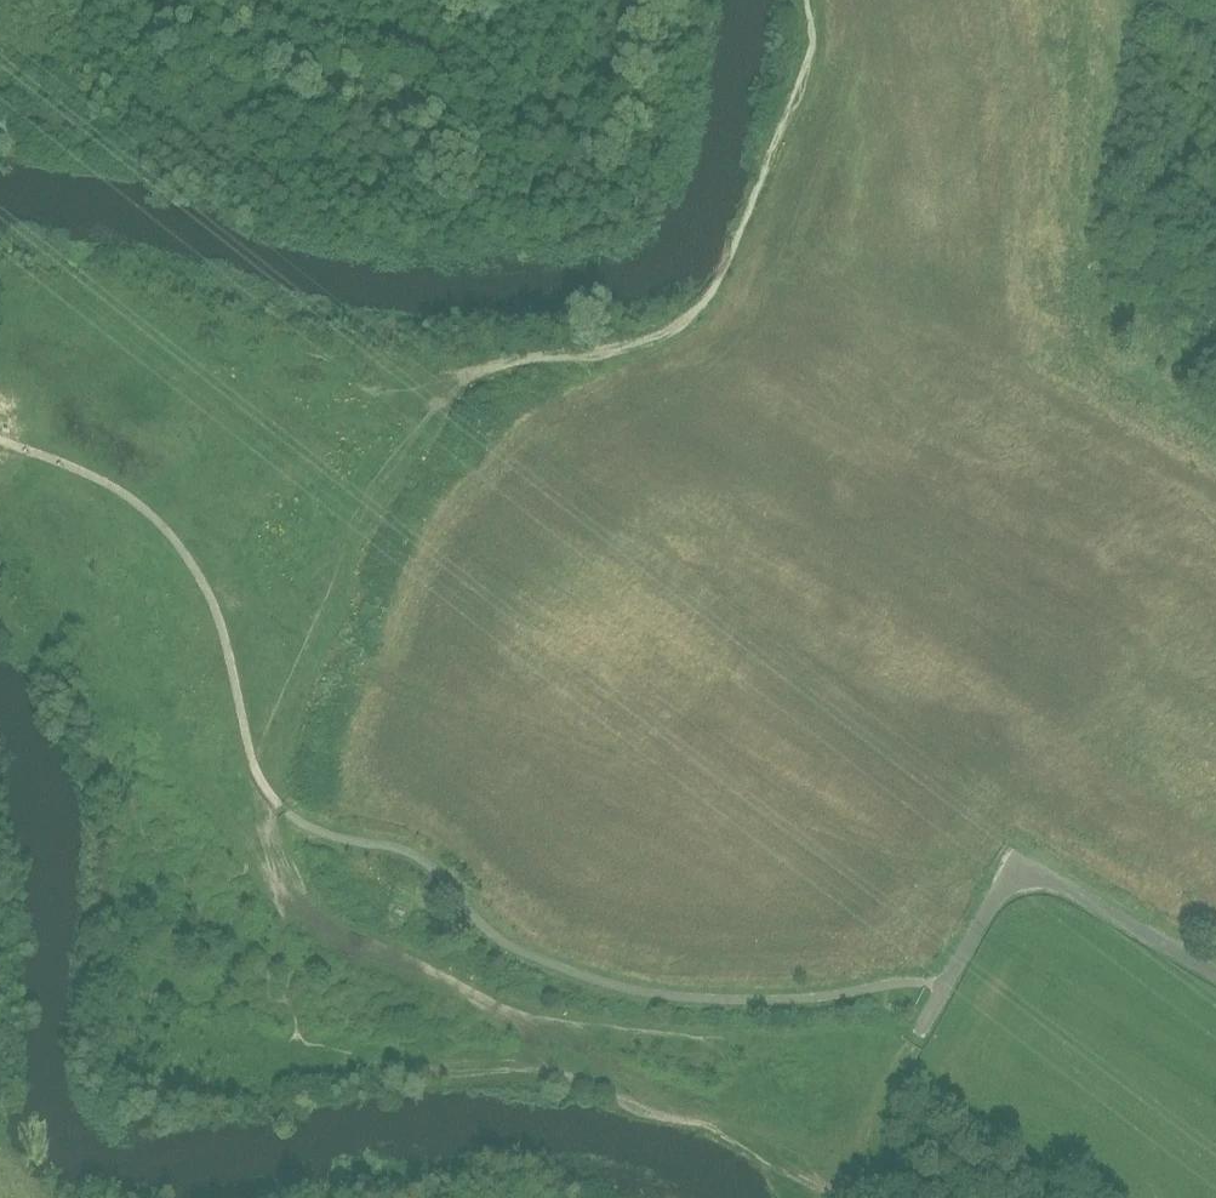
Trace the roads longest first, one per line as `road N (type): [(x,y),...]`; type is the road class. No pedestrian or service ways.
road 1 (unclassified): [(949,979),(997,893),(1028,874),(1066,884),(1215,972)]

